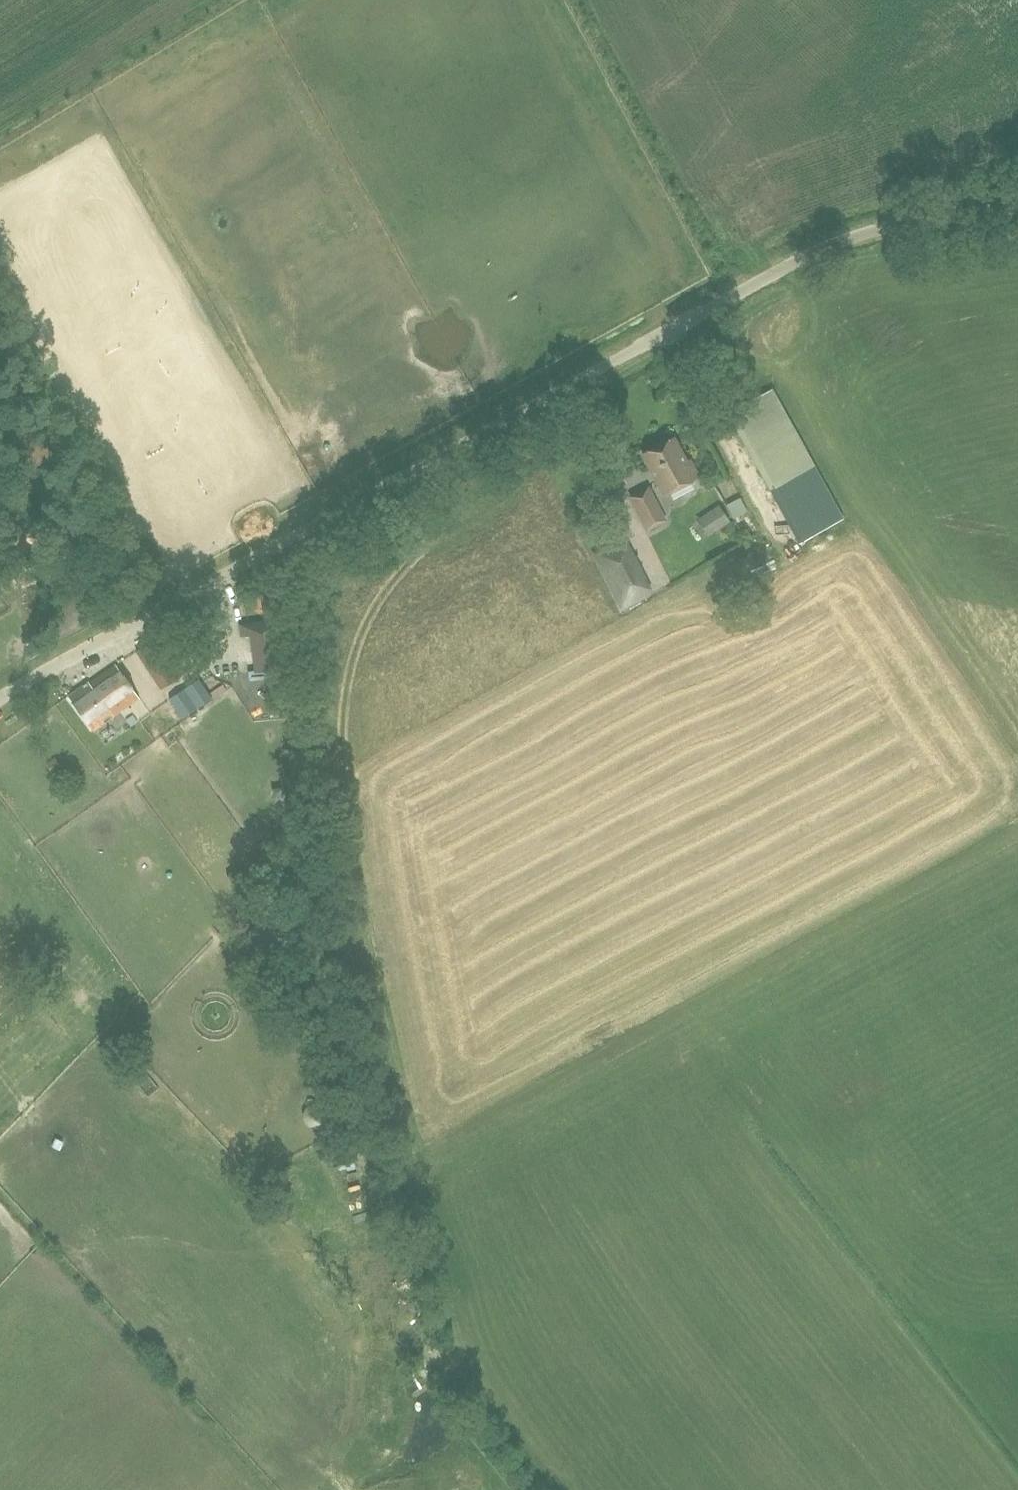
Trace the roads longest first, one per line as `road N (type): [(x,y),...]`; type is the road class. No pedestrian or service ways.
road 1 (unclassified): [(0,698),(719,302)]
road 2 (track): [(1017,207),(838,243),(719,302)]

